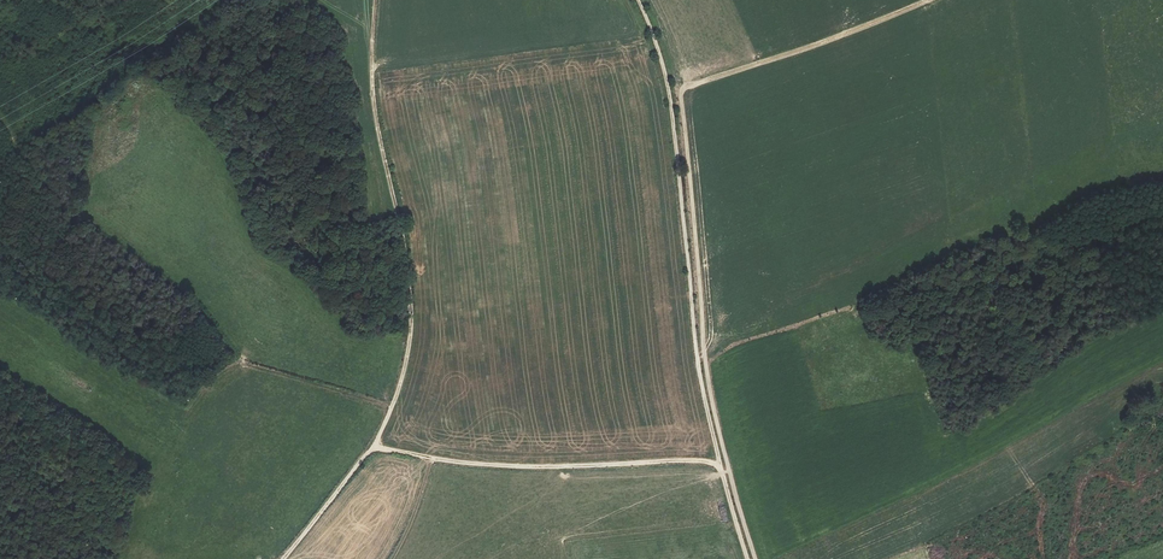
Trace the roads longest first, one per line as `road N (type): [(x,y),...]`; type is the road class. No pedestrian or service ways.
road 1 (track): [(924,0),(684,89),(707,356),(757,558)]
road 2 (track): [(638,0),(667,75),(699,364),(721,468)]
road 3 (track): [(375,447),(398,392),(412,292),(375,113),(375,0)]
road 4 (track): [(435,459),(548,467),(705,460),(721,468)]
road 5 (track): [(283,558),(375,447)]

